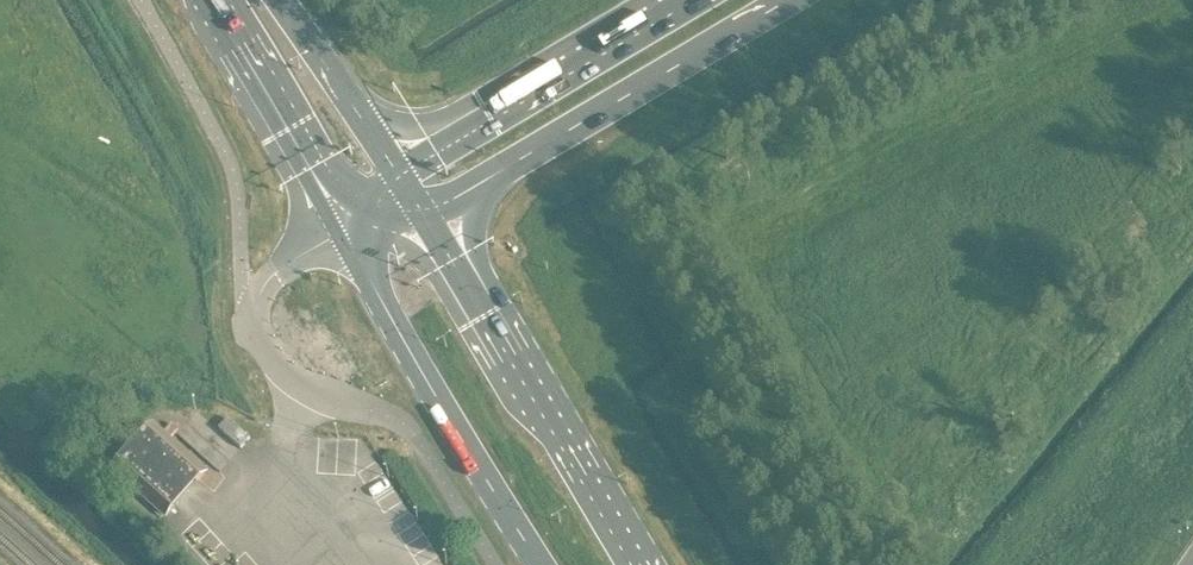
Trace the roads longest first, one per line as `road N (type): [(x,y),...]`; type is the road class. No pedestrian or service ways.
road 1 (unclassified): [(499,564),(408,426),(298,381),(262,342),(264,288),(343,229)]
road 2 (motorway): [(427,213),(785,0)]
road 3 (primary): [(644,564),(427,213)]
road 4 (primary): [(343,229),(423,376),(543,564)]
road 5 (motorway): [(670,0),(396,167)]
road 6 (primary): [(222,0),(343,229)]
road 7 (primary): [(396,167),(279,0)]

